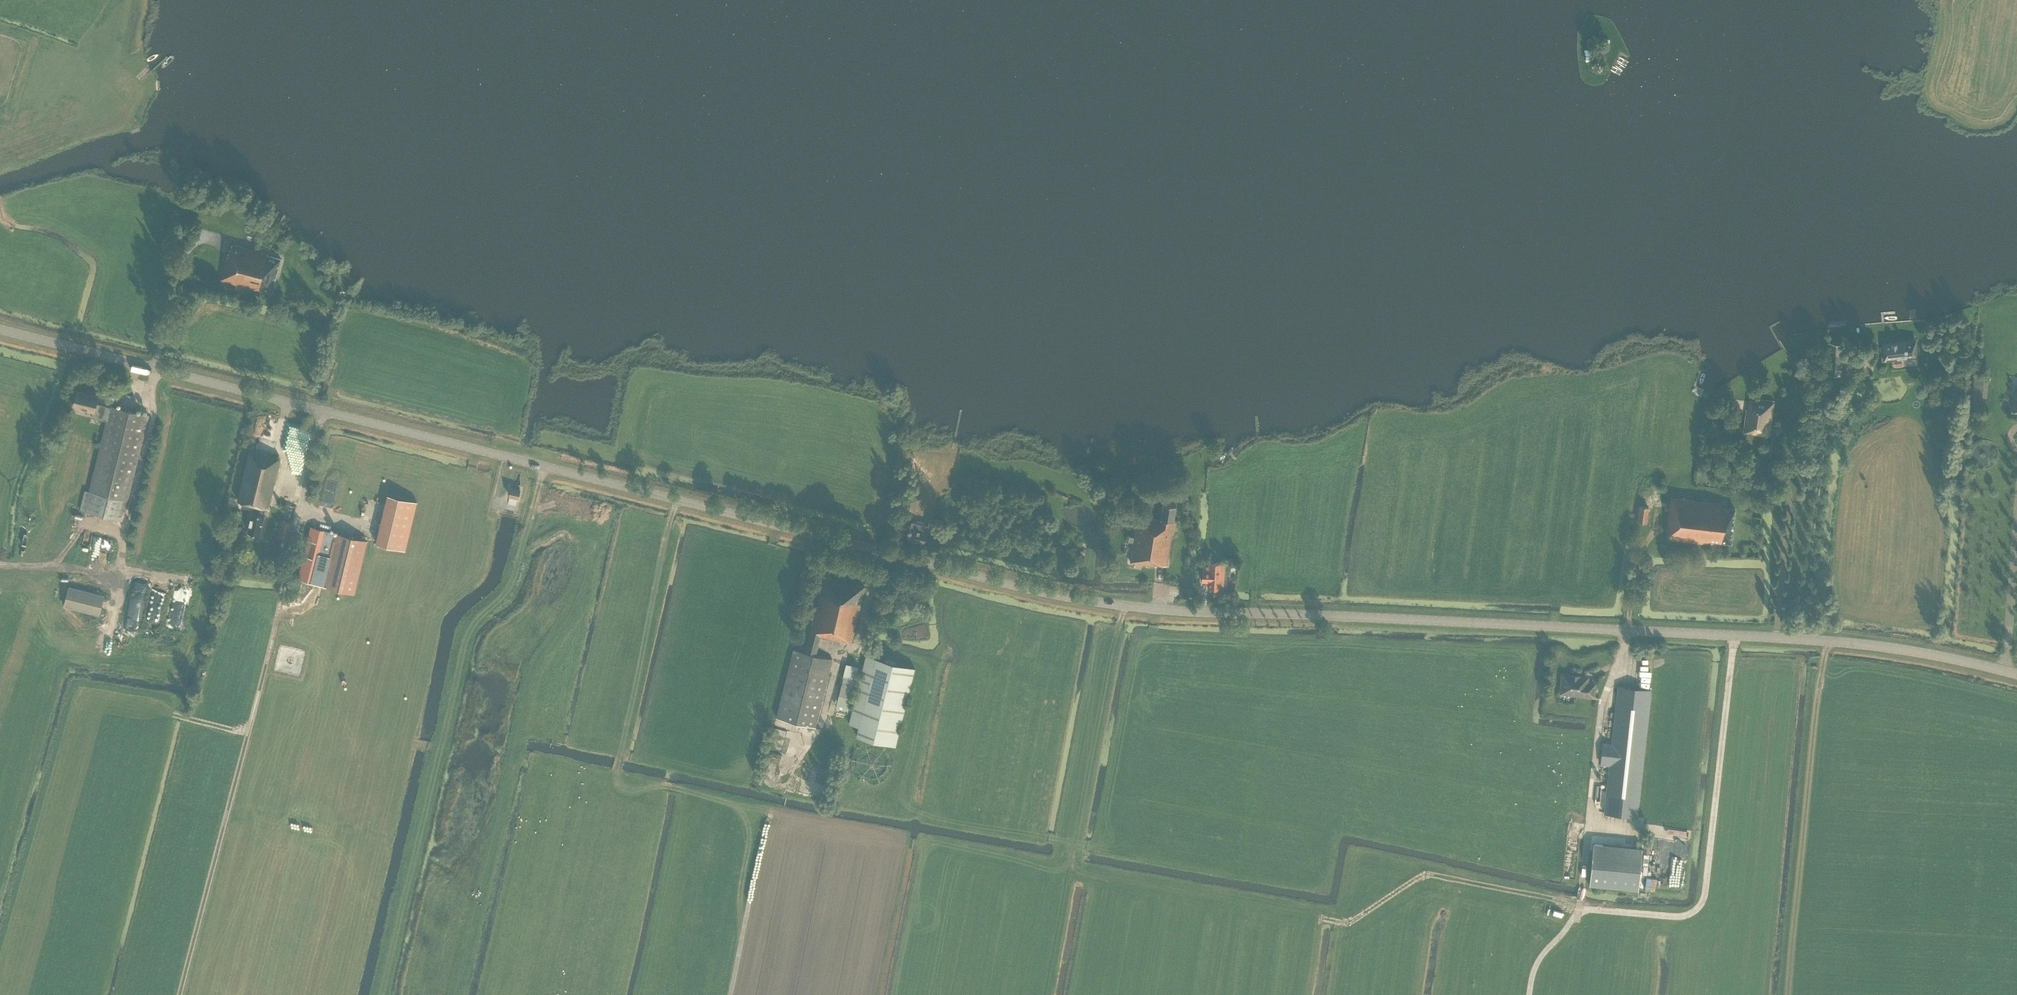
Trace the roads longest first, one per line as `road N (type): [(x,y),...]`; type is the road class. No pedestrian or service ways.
road 1 (tertiary): [(0,328),(1101,602),(1809,638),(2016,674)]

